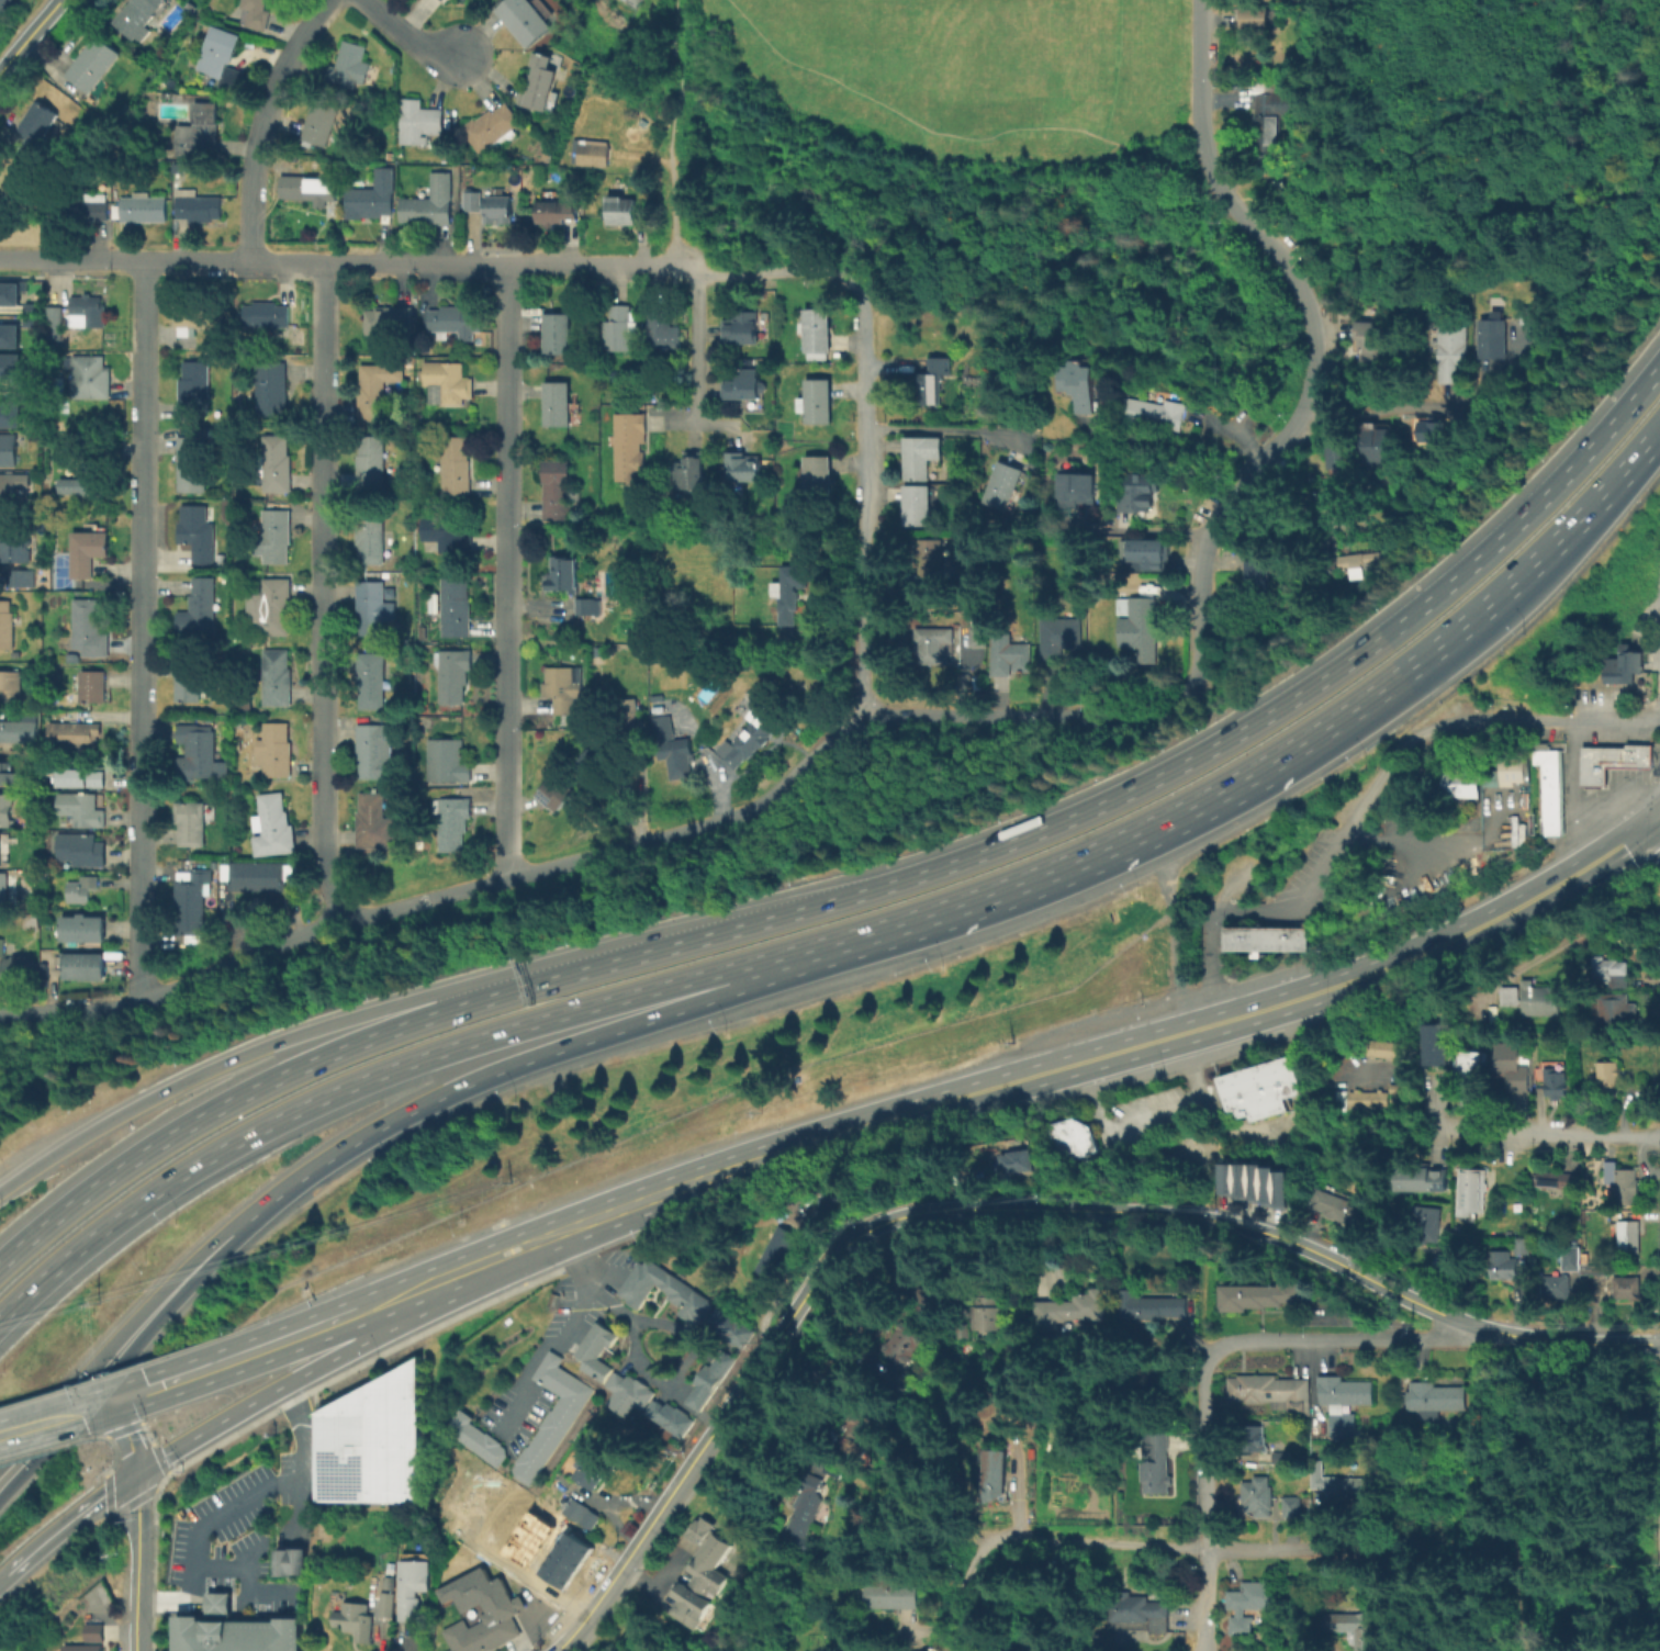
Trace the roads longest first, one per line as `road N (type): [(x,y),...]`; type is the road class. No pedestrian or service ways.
road 1 (primary): [(1659,815),(1507,914),(1380,971),(771,1157),(567,1232)]
road 2 (residential): [(1188,690),(1141,715),(860,721),(785,788),(739,816),(328,922),(139,1003)]
road 3 (motorway): [(1659,363),(1571,473),(1472,569),(1339,673),(1213,752),(1011,846),(737,929)]
road 4 (tertiary): [(1659,1342),(1557,1341),(1492,1330),(1229,1222),(1083,1209),(947,1211),(890,1220),(839,1253),(716,1429)]
road 5 (motorway): [(0,1321),(127,1213),(279,1121),(480,1040),(713,973),(783,965)]
road 6 (residential): [(1200,0),(1208,161),(1296,288),(1313,366),(1294,422),(1208,532),(1188,690)]
road 7 (residential): [(144,261),(139,1003)]
road 8 (residential): [(324,265),(319,863),(328,922)]
road 9 (residential): [(696,270),(43,260)]
road 10 (residential): [(507,266),(503,877)]
road 11 (motorway): [(257,1216),(338,1157),(478,1083),(715,1002),(783,965)]
road 12 (motorway): [(513,988),(382,1011),(256,1053),(162,1094),(0,1193)]
road 13 (motorway): [(1265,774),(1477,618),(1618,482),(1659,426)]
road 14 (motorway): [(783,965),(1027,887),(1154,833),(1265,774)]
road 15 (motorway): [(373,1040),(200,1121),(105,1182),(0,1268)]
road 16 (residential): [(853,288),(864,317),(860,721)]
road 17 (motorway): [(0,1500),(257,1216)]
road 18 (residential): [(1365,1549),(995,1548)]
road 19 (motorway): [(0,1464),(158,1298),(227,1232),(257,1216)]
road 20 (primary): [(136,1478),(337,1354),(386,1301)]
road 21 (primary): [(117,1402),(386,1301)]
road 22 (residential): [(332,0),(289,63),(260,138),(251,263)]
road 23 (tertiary): [(716,1429),(556,1650)]
road 24 (residential): [(1466,1322),(1446,1336),(1244,1340),(1214,1352)]
road 25 (motorway): [(737,929),(513,988)]
road 26 (residential): [(1659,1141),(1440,1127)]
road 27 (residential): [(1214,1352),(1209,1550)]
road 28 (primary): [(567,1232),(386,1301)]
road 29 (residential): [(1402,514),(1220,508)]
road 30 (track): [(1659,722),(1479,719)]
road 31 (tertiary): [(136,1478),(137,1650)]
road 32 (residential): [(853,288),(816,269),(696,270)]
road 33 (residential): [(696,270),(696,423)]
road 34 (motorway): [(513,988),(373,1040)]
road 35 (residential): [(139,1003),(92,1013),(0,1014)]
road 36 (motorway): [(9,1575),(109,1495)]
road 37 (primary): [(117,1402),(0,1438)]

